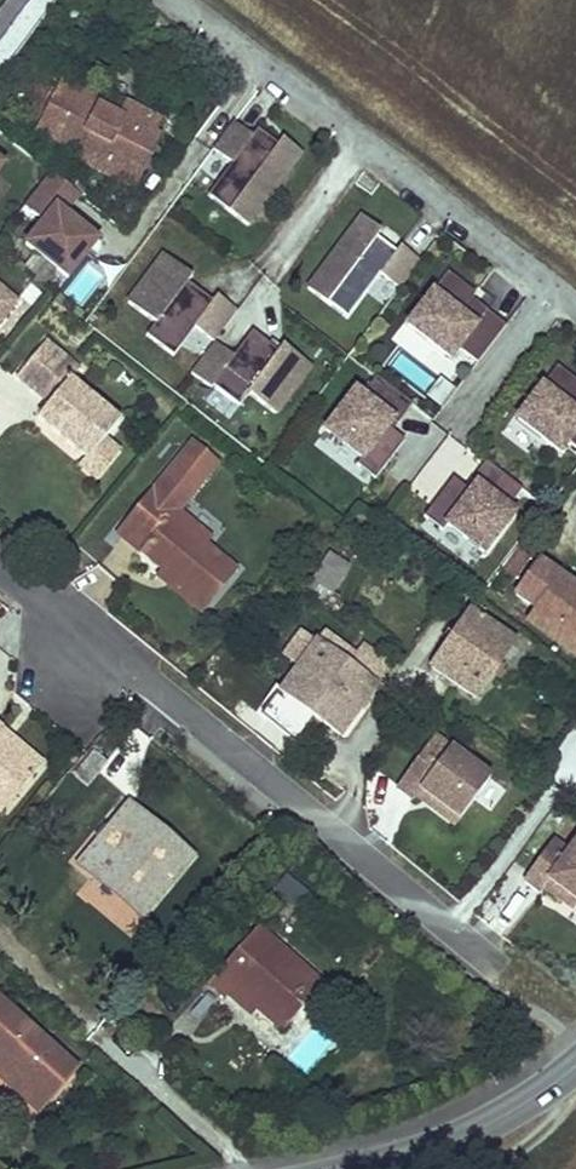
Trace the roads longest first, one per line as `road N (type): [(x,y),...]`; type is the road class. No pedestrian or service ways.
road 1 (residential): [(502,970),(148,680),(79,653),(42,589),(0,557)]
road 2 (residential): [(575,307),(175,0)]
road 3 (tertiary): [(363,1168),(463,1137),(575,1065)]

